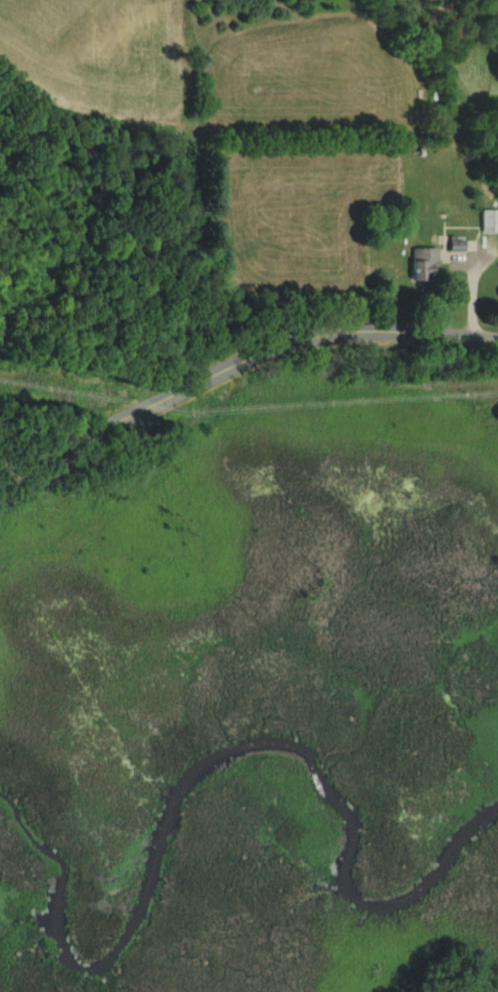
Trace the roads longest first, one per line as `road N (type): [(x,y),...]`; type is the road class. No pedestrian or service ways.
road 1 (residential): [(0,463),(315,332),(497,340)]

